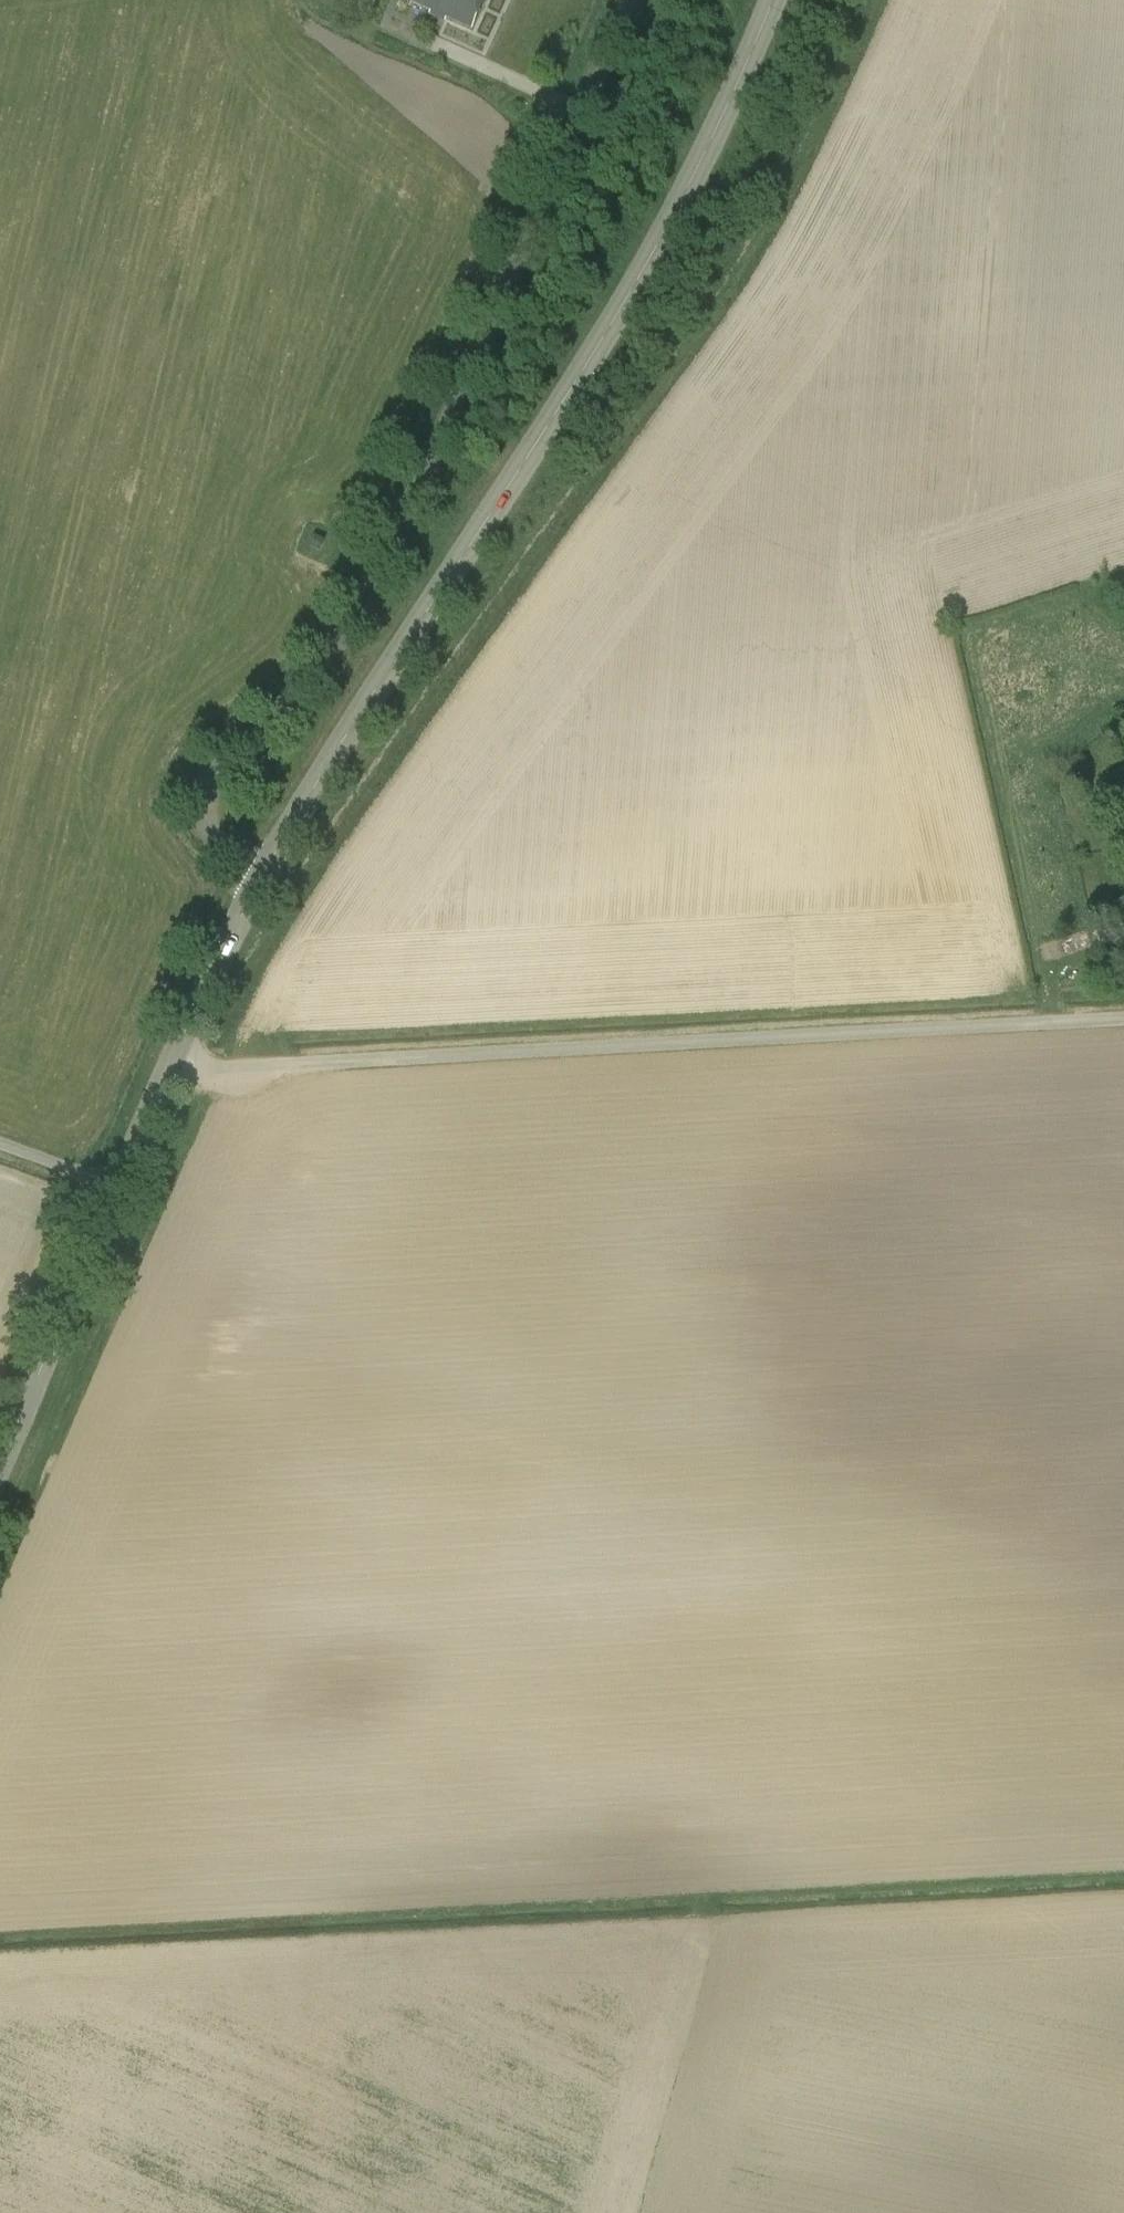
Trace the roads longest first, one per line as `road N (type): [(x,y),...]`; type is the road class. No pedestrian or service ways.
road 1 (tertiary): [(172,1059),(241,913),(327,764),(655,248),(725,119),(774,0)]
road 2 (unclassified): [(172,1059),(211,1068),(1123,1025)]
road 3 (tertiary): [(0,1467),(123,1189)]
road 4 (tertiary): [(123,1189),(172,1059)]
road 5 (unclassified): [(123,1189),(0,1143)]

